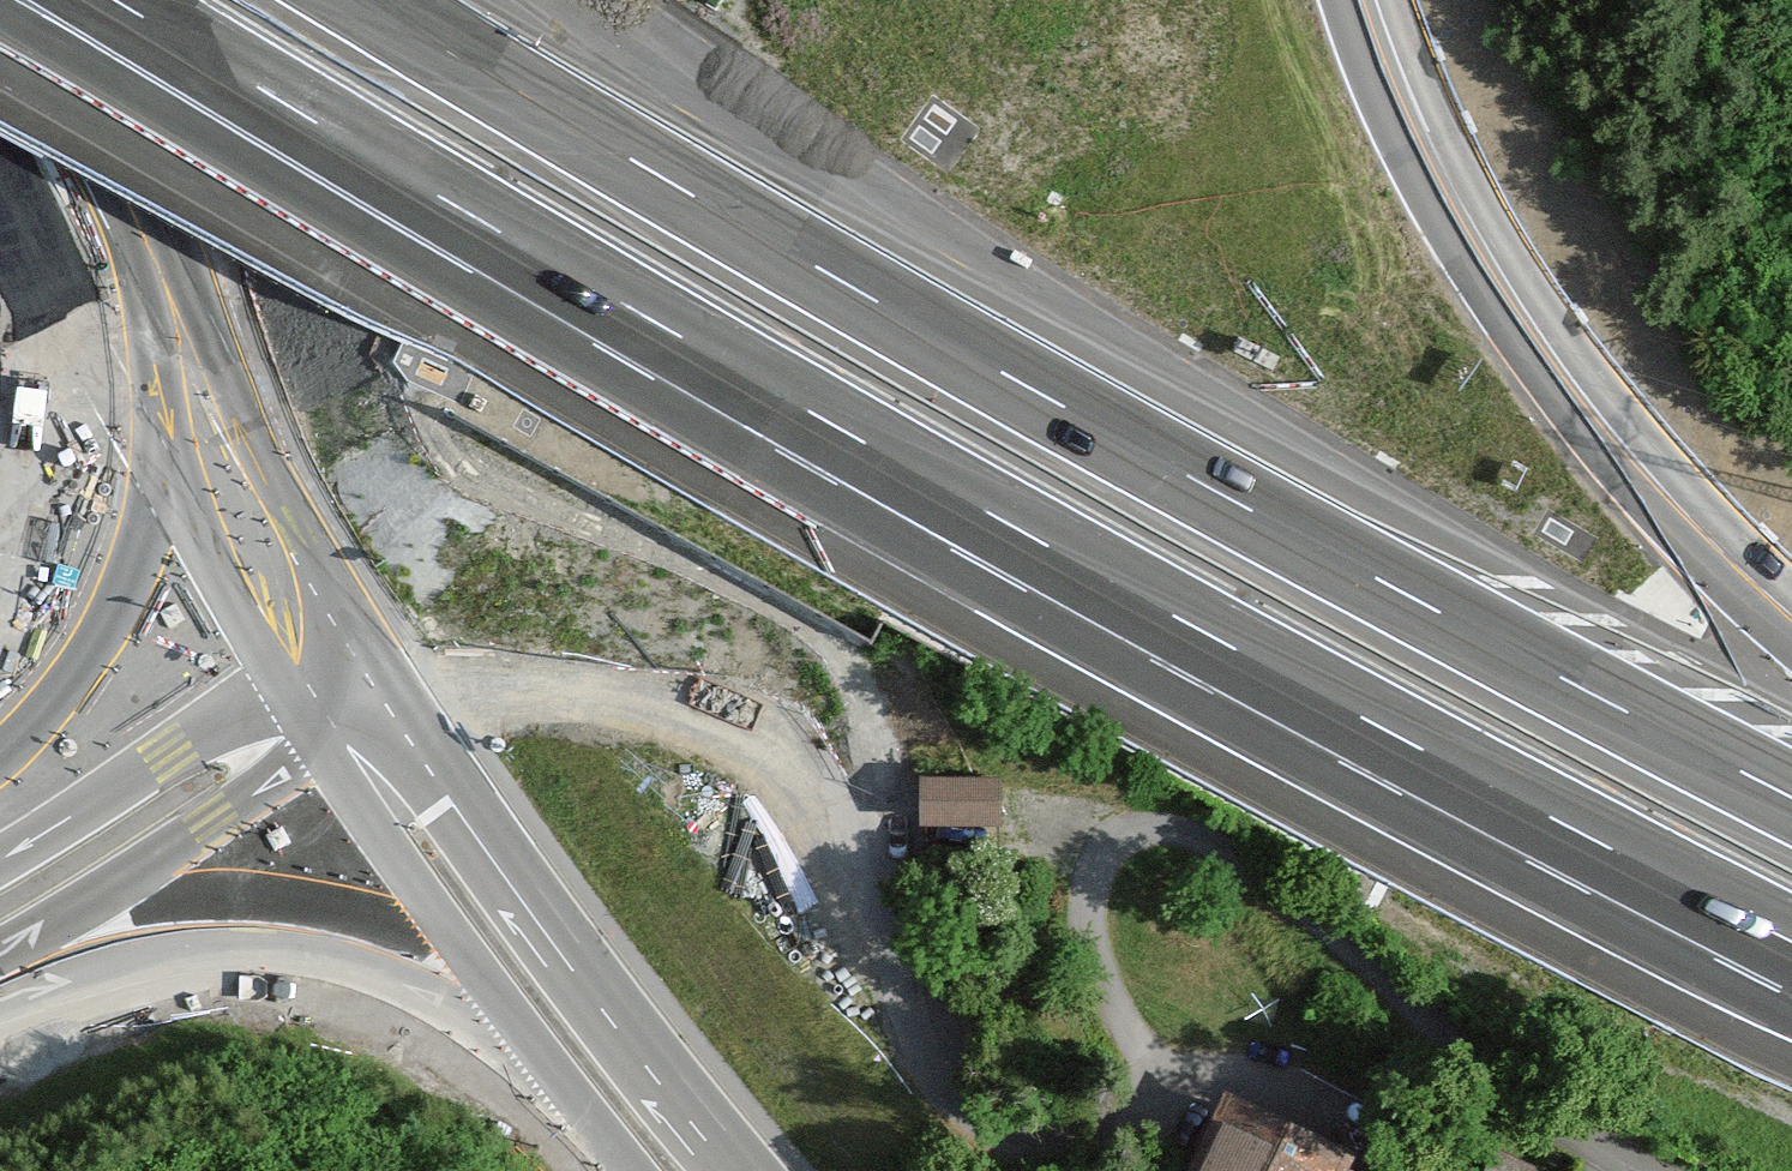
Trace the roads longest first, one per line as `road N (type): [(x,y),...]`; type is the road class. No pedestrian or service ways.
road 1 (motorway): [(1791,786),(1148,445),(379,0)]
road 2 (motorway): [(0,50),(1268,679)]
road 3 (motorway): [(92,0),(819,431),(1268,679)]
road 4 (residential): [(1630,1170),(1400,994),(1233,843),(1131,819),(1089,884),(1118,1011),(1158,1091)]
road 5 (motorway): [(1791,603),(1618,448),(1478,273),(1402,135),(1350,0)]
road 6 (secondary): [(385,665),(144,240),(44,0)]
road 7 (secondary): [(761,1170),(693,1095),(385,665)]
road 8 (secondary): [(0,171),(83,340),(288,699)]
road 9 (motorway): [(1268,679),(1791,954)]
road 10 (motorway): [(0,992),(155,955),(293,953),(401,984),(534,1043)]
road 11 (motorway): [(0,958),(323,751)]
road 12 (secondary): [(323,751),(534,1043)]
road 13 (motorway): [(288,699),(189,739),(0,862)]
road 14 (secondary): [(534,1043),(634,1170)]

